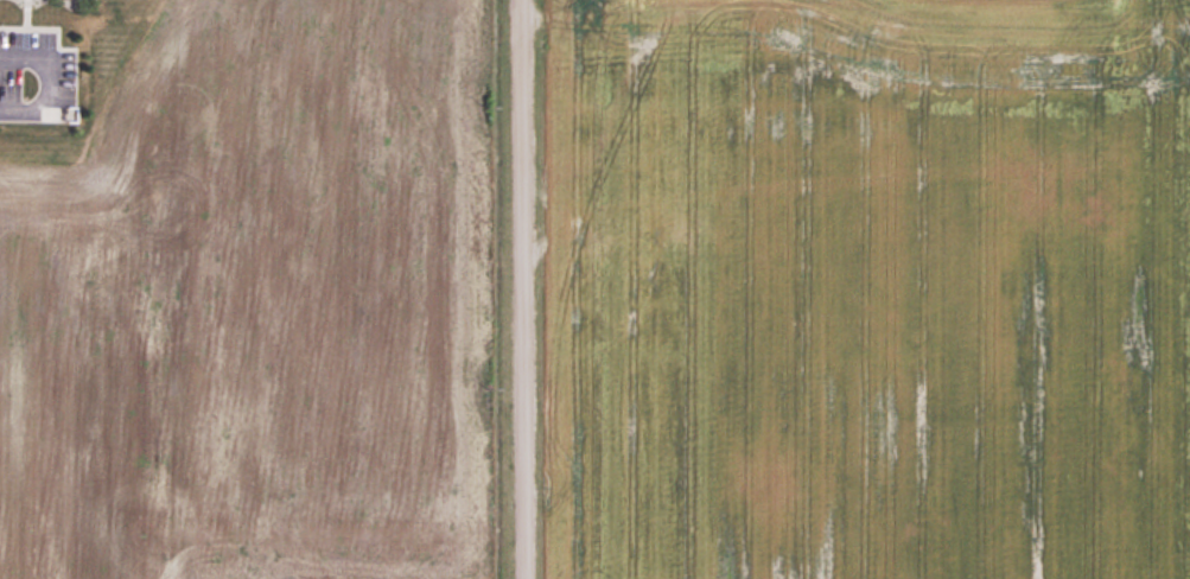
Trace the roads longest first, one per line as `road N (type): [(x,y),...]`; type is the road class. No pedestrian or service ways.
road 1 (residential): [(518,578),(518,0)]

